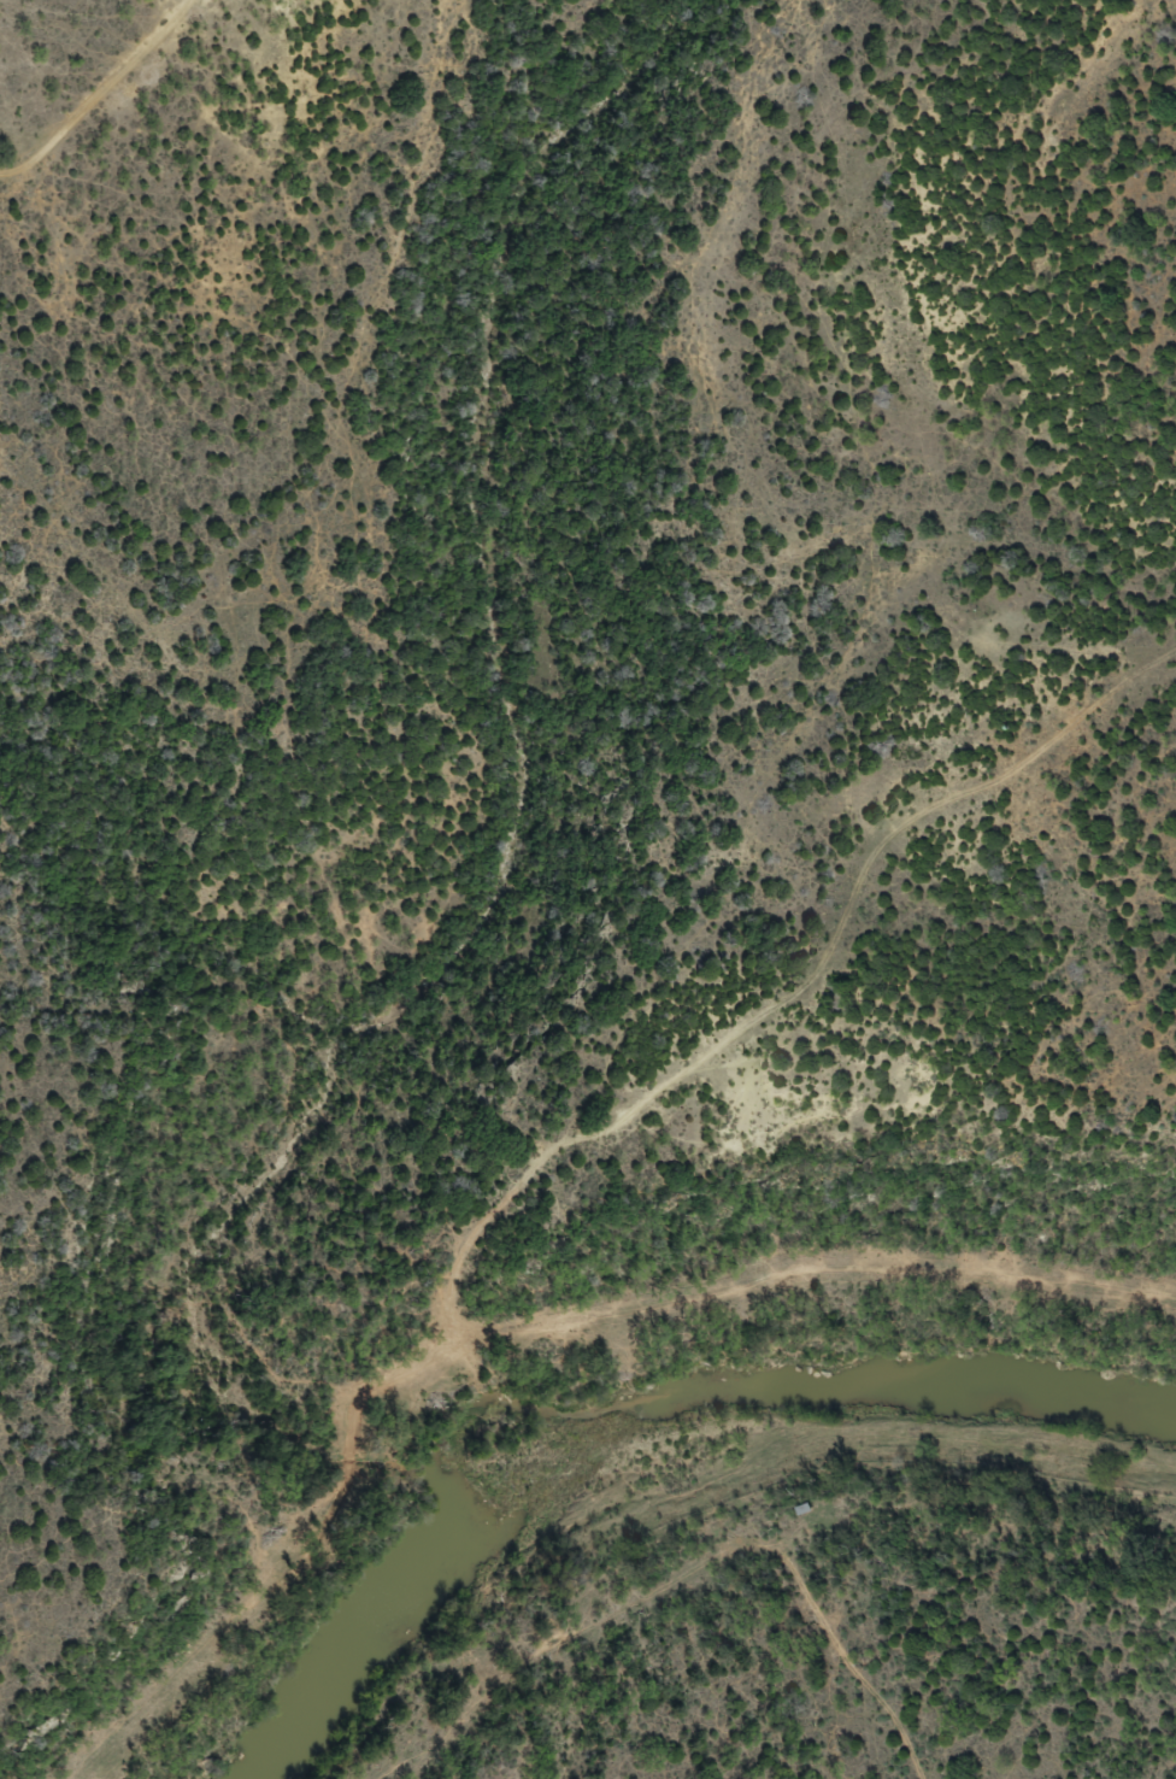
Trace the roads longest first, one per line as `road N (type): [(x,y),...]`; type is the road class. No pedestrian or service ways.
road 1 (residential): [(0,1778),(41,1655),(29,1504),(0,1498)]

